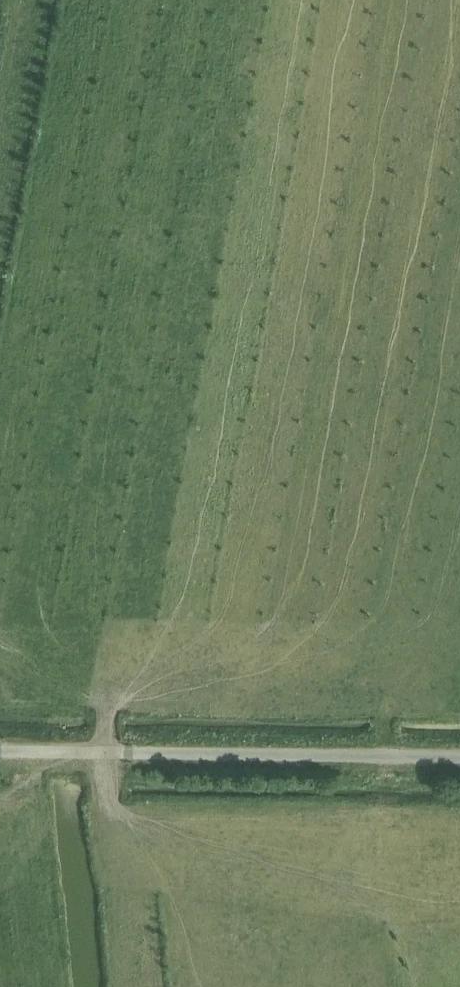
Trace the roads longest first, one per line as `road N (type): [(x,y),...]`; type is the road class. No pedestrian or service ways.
road 1 (unclassified): [(0,751),(459,757)]

